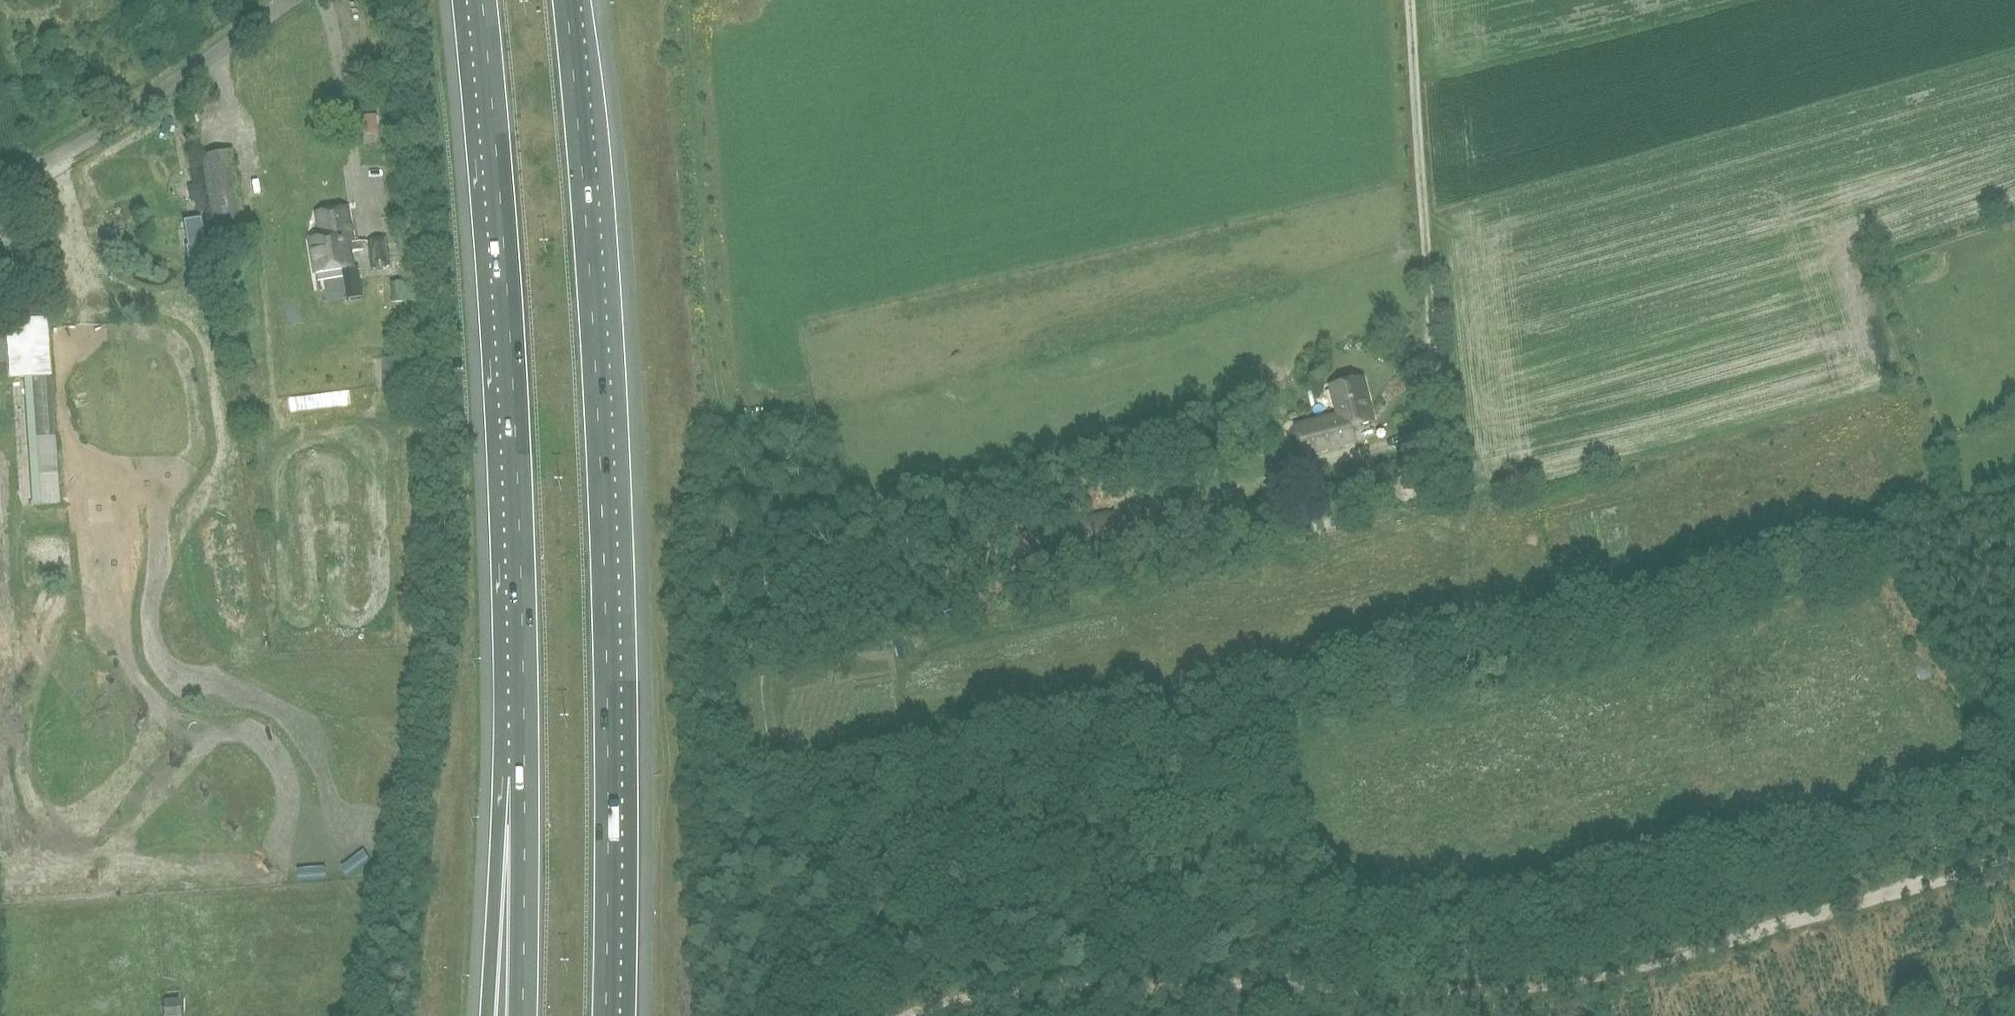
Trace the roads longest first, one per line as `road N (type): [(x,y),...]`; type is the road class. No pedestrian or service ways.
road 1 (track): [(904,1015),(959,997),(1072,984),(1369,990),(1557,984),(2014,851)]
road 2 (motorway): [(606,1015),(603,509),(565,0)]
road 3 (motorway): [(481,0),(513,380),(524,775)]
road 4 (unclassified): [(1448,486),(1410,0)]
road 5 (unclassified): [(0,184),(107,125),(291,0)]
road 6 (motorway): [(524,775),(487,1015)]
road 7 (motorway): [(524,775),(522,1015)]

